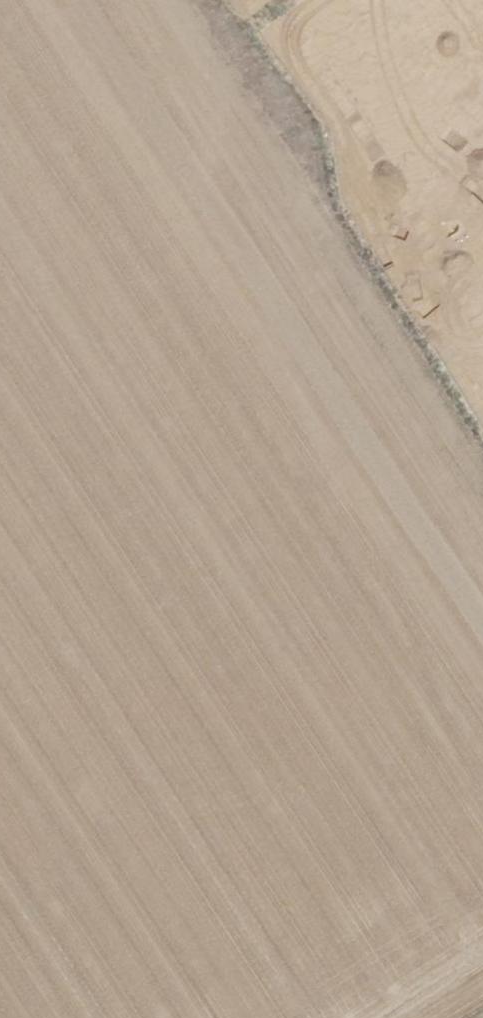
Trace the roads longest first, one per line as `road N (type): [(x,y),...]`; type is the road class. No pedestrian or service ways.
road 1 (track): [(274,0),(476,307),(482,397)]

